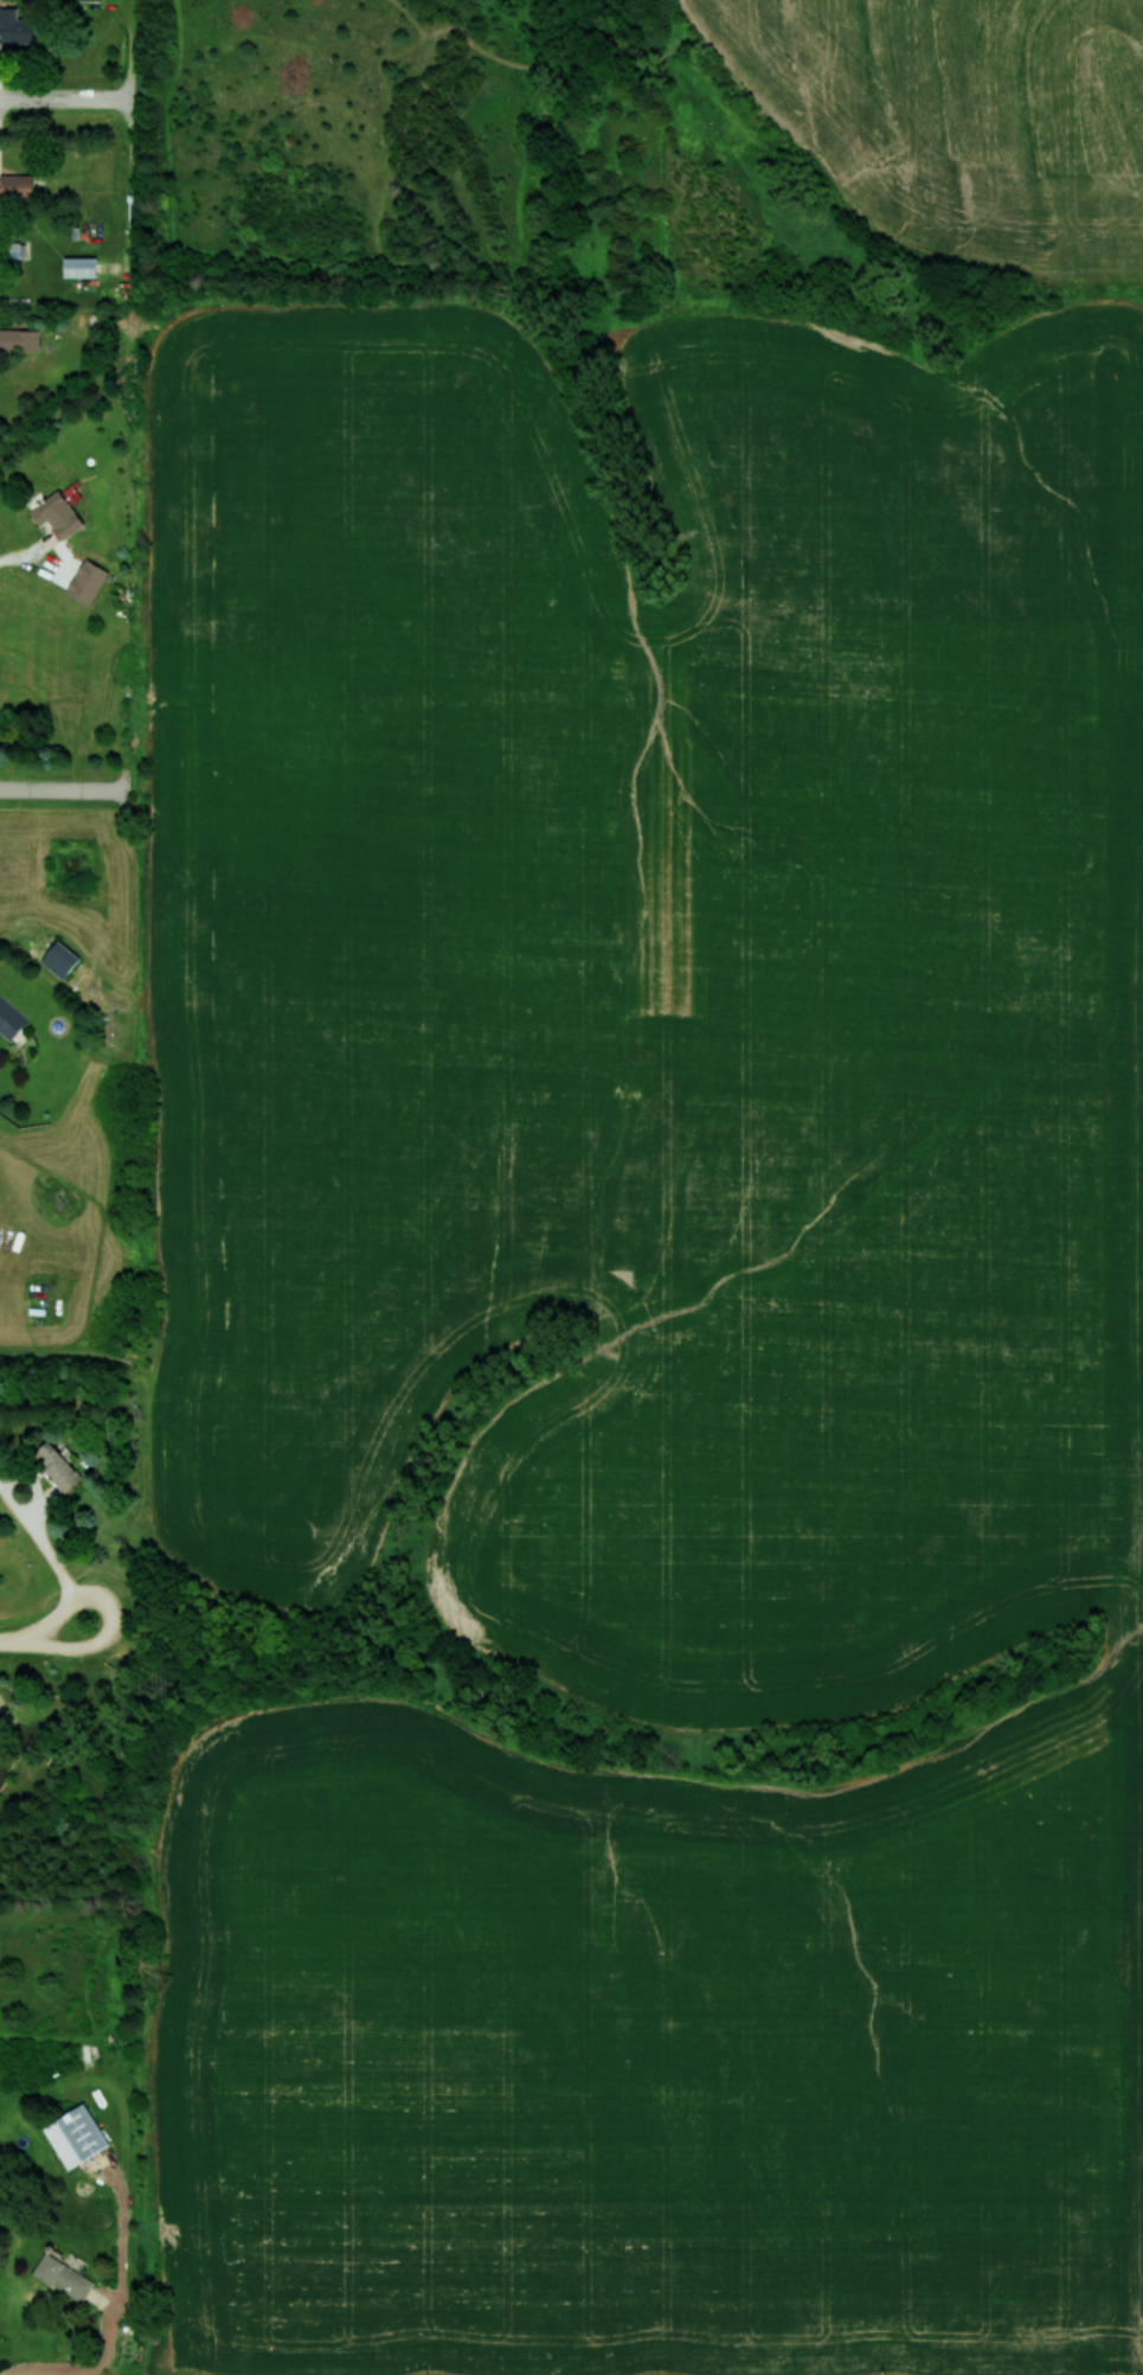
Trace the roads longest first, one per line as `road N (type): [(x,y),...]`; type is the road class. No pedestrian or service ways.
road 1 (residential): [(0,100),(131,101)]
road 2 (residential): [(0,789),(122,790)]

